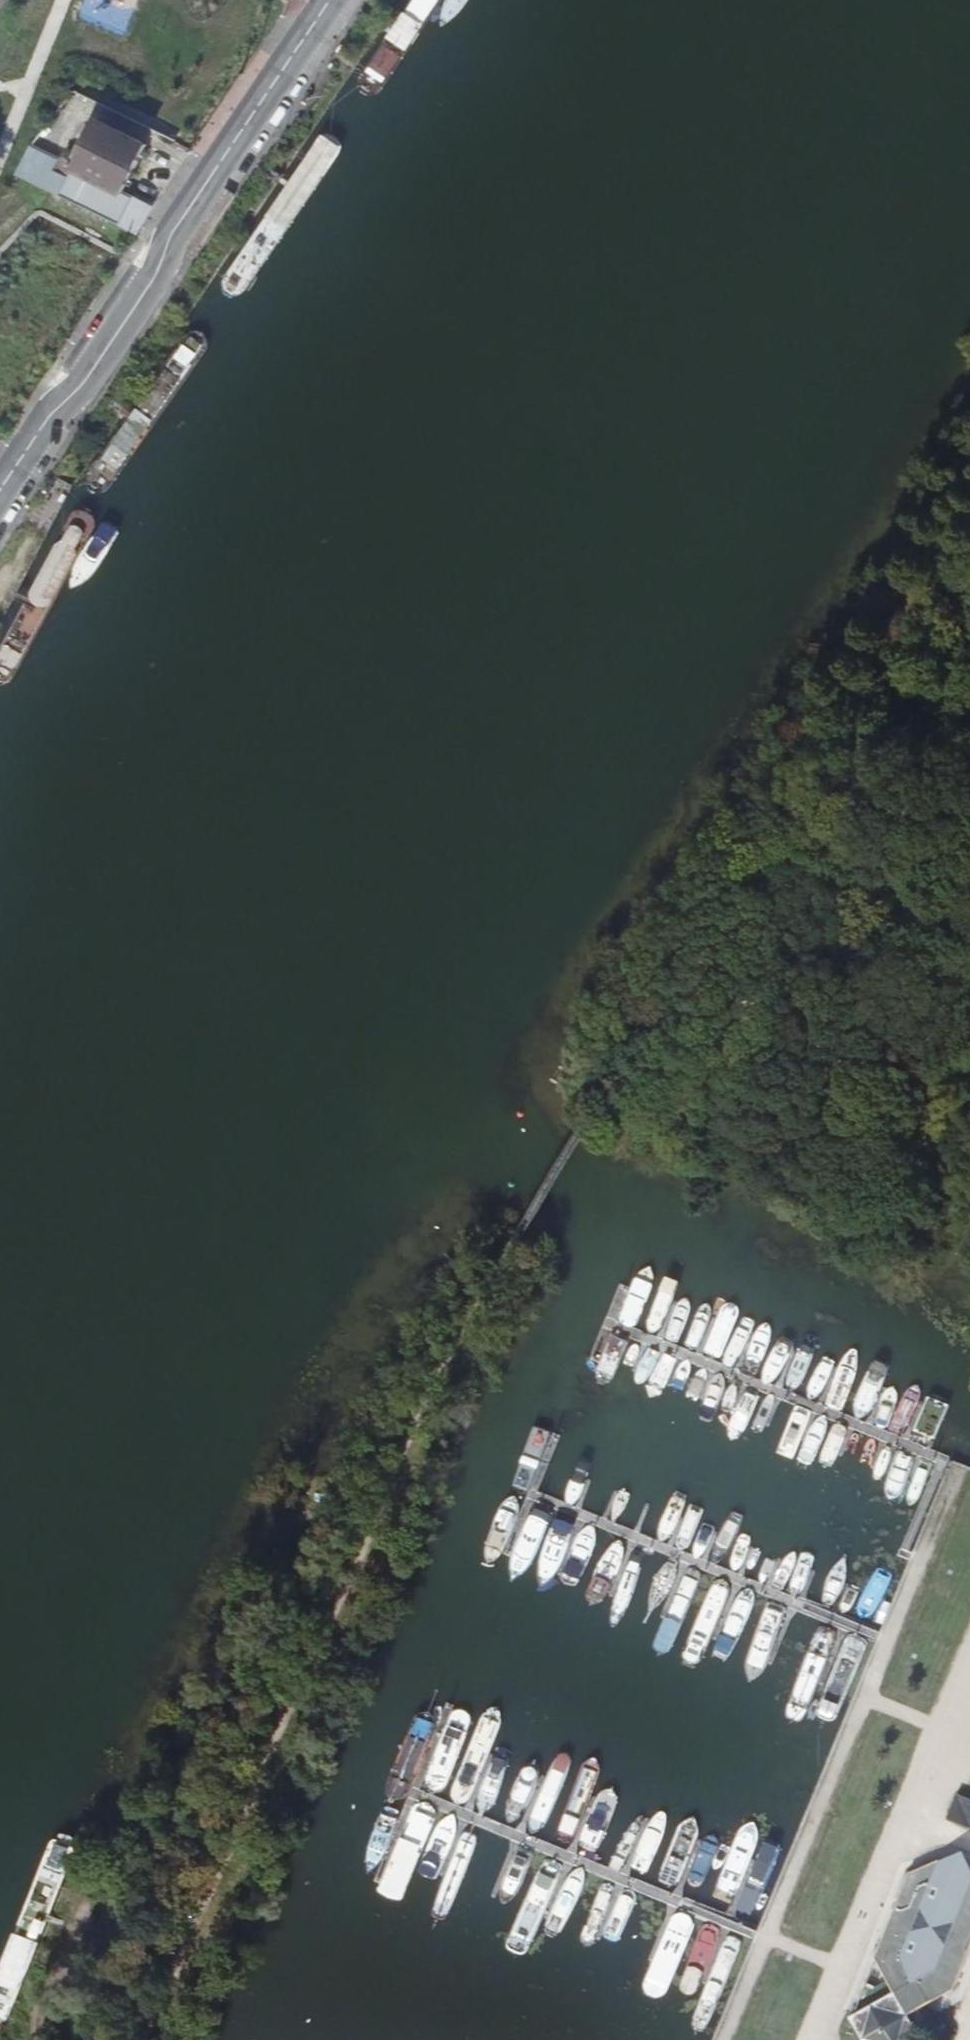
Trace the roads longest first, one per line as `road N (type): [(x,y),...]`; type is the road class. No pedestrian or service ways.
road 1 (secondary): [(0,489),(51,414),(84,382),(156,276),(204,183),(333,0)]
road 2 (track): [(53,2039),(71,1949),(95,1913)]

